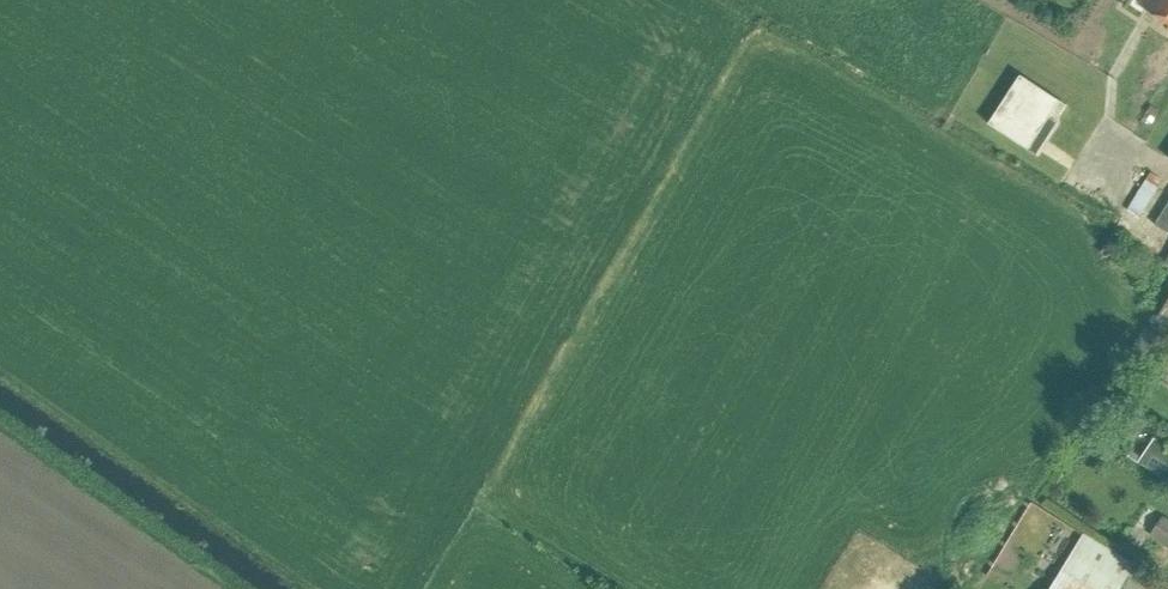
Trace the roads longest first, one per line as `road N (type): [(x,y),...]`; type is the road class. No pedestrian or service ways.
road 1 (track): [(0,438),(225,588)]

